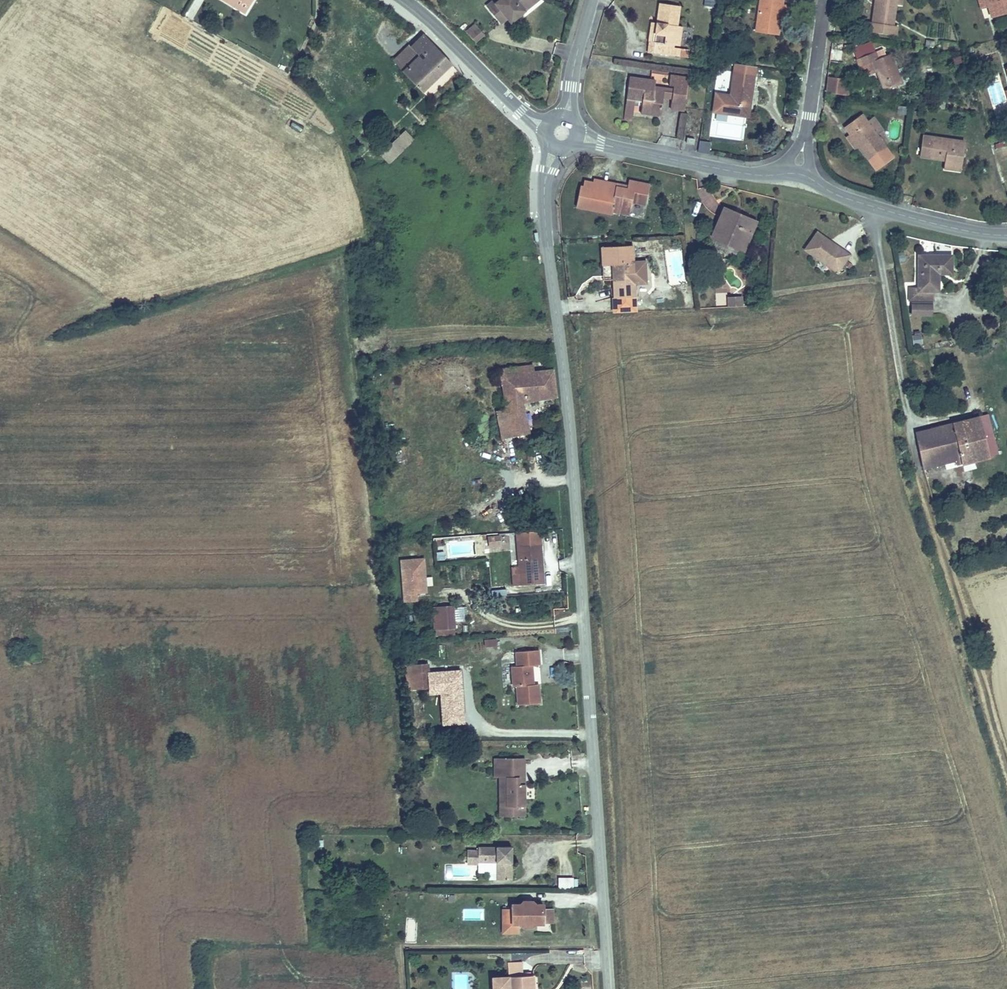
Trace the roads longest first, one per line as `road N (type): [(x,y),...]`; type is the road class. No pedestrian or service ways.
road 1 (unclassified): [(609,988),(570,423),(546,239),(543,194),(555,149)]
road 2 (residential): [(578,138),(743,172),(797,172)]
road 3 (residential): [(797,172),(876,208),(1006,235)]
road 4 (unclassified): [(400,0),(545,127)]
road 5 (residential): [(824,0),(797,172)]

